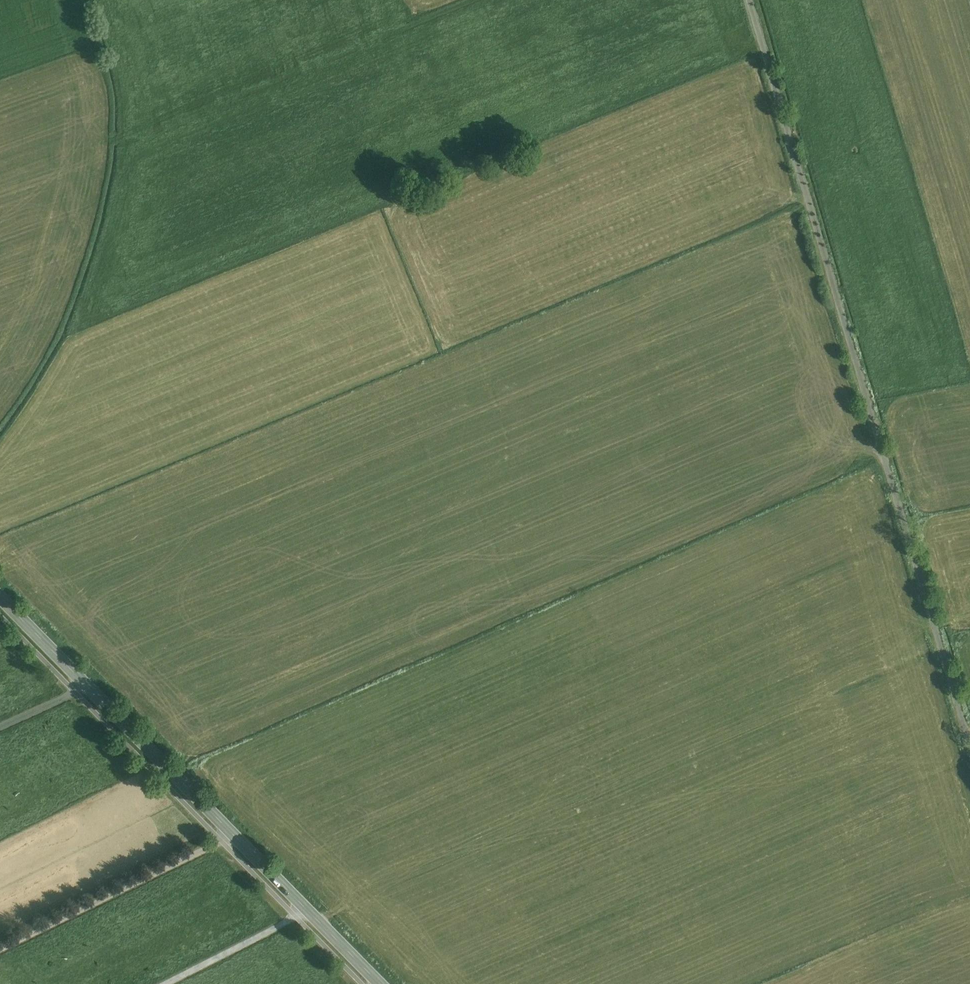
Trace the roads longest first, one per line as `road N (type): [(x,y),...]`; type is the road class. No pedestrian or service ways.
road 1 (unclassified): [(969,745),(749,0)]
road 2 (secondary): [(0,598),(381,983)]

